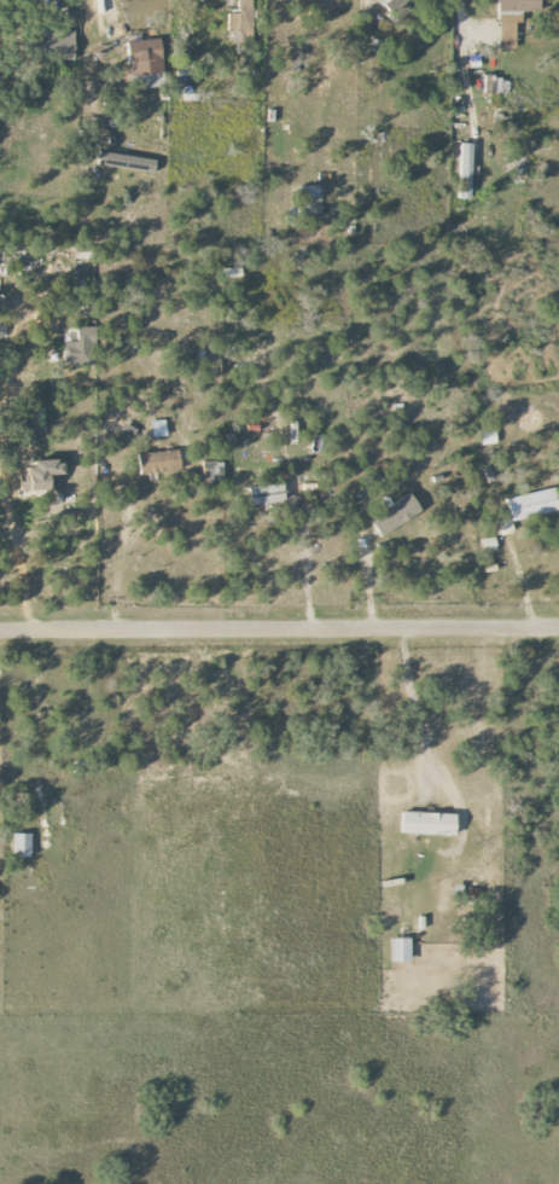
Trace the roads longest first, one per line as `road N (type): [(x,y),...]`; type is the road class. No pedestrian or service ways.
road 1 (residential): [(0,631),(558,627)]

